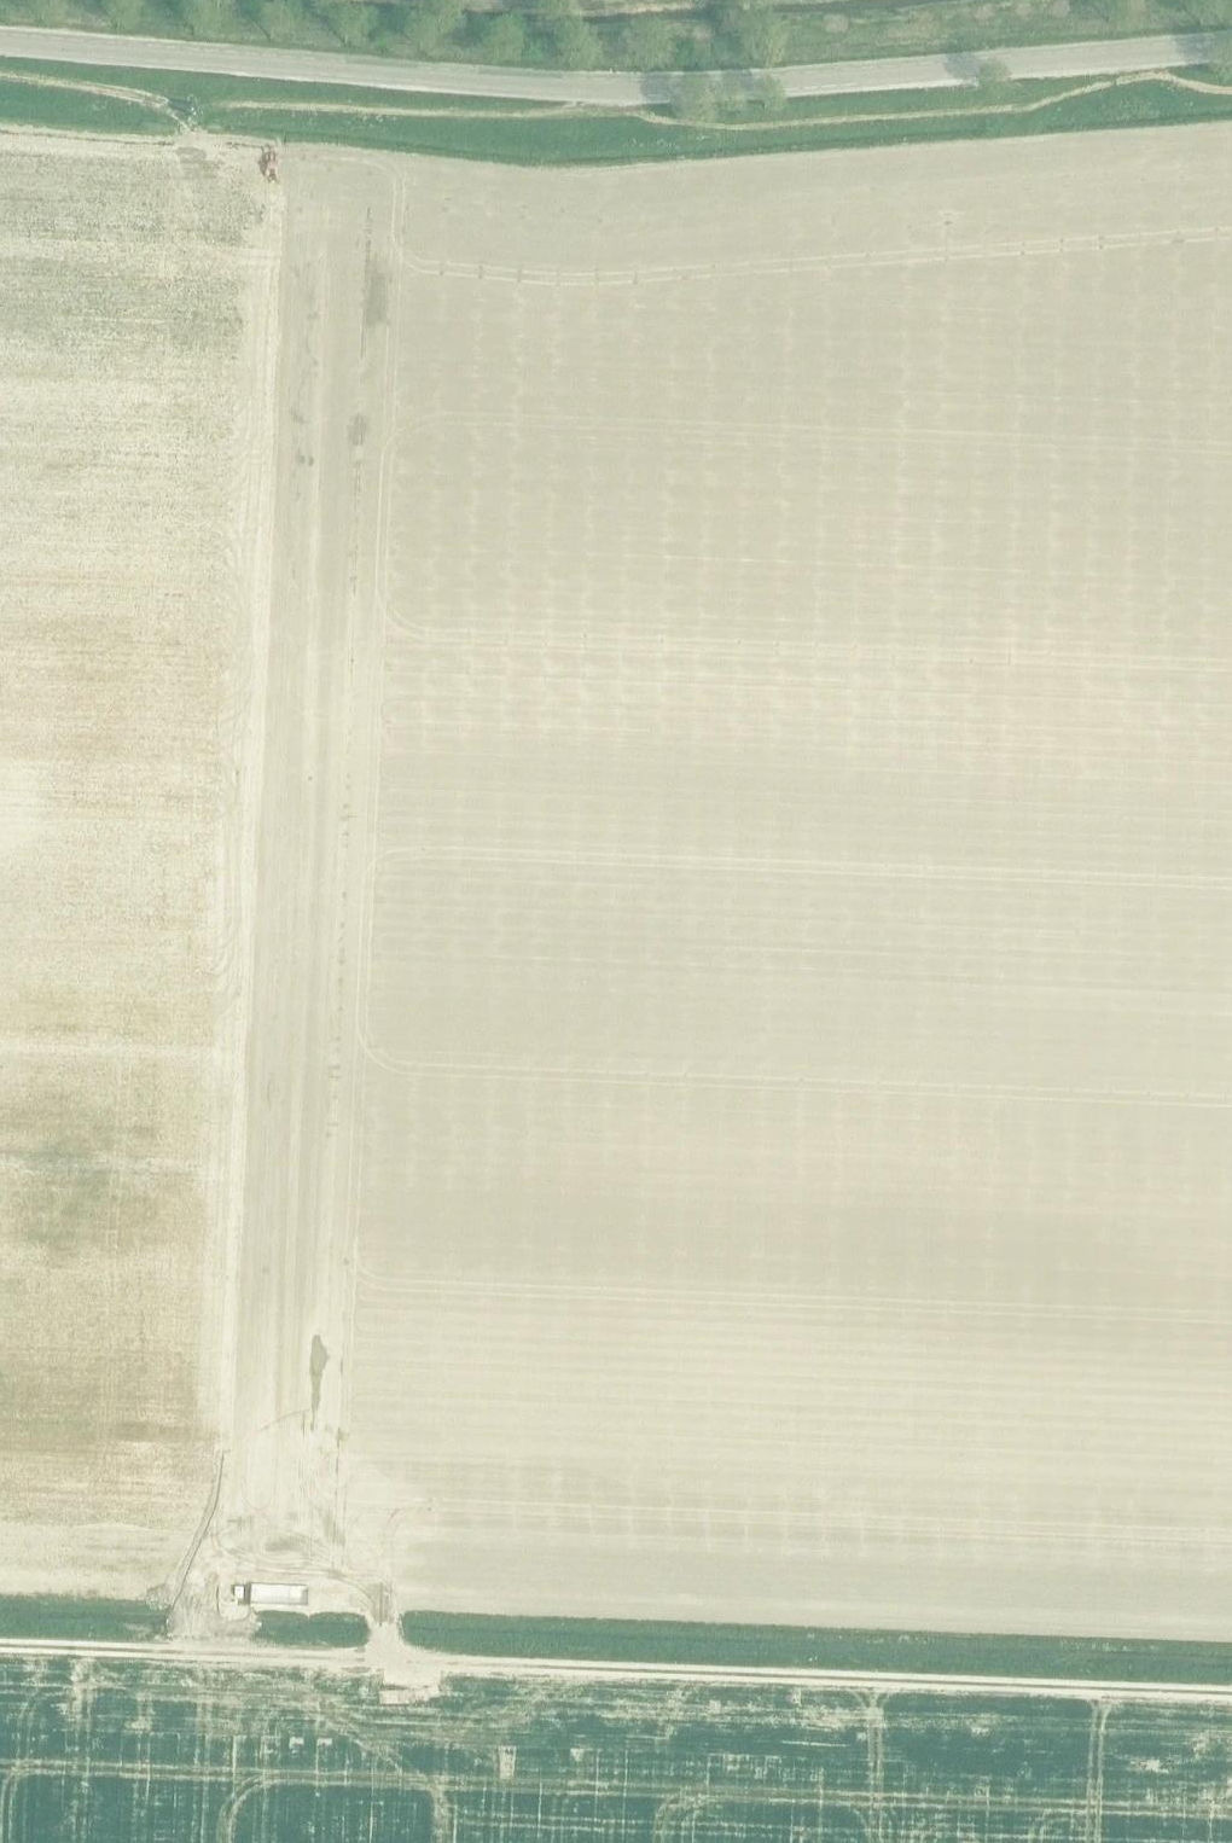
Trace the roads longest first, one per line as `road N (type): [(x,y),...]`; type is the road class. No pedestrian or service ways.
road 1 (tertiary): [(1231,45),(617,87),(0,41)]
road 2 (track): [(0,1641),(1231,1693)]
road 3 (track): [(617,87),(600,111),(469,115),(224,103),(180,123)]
road 4 (track): [(0,73),(160,101),(180,123),(177,150)]

